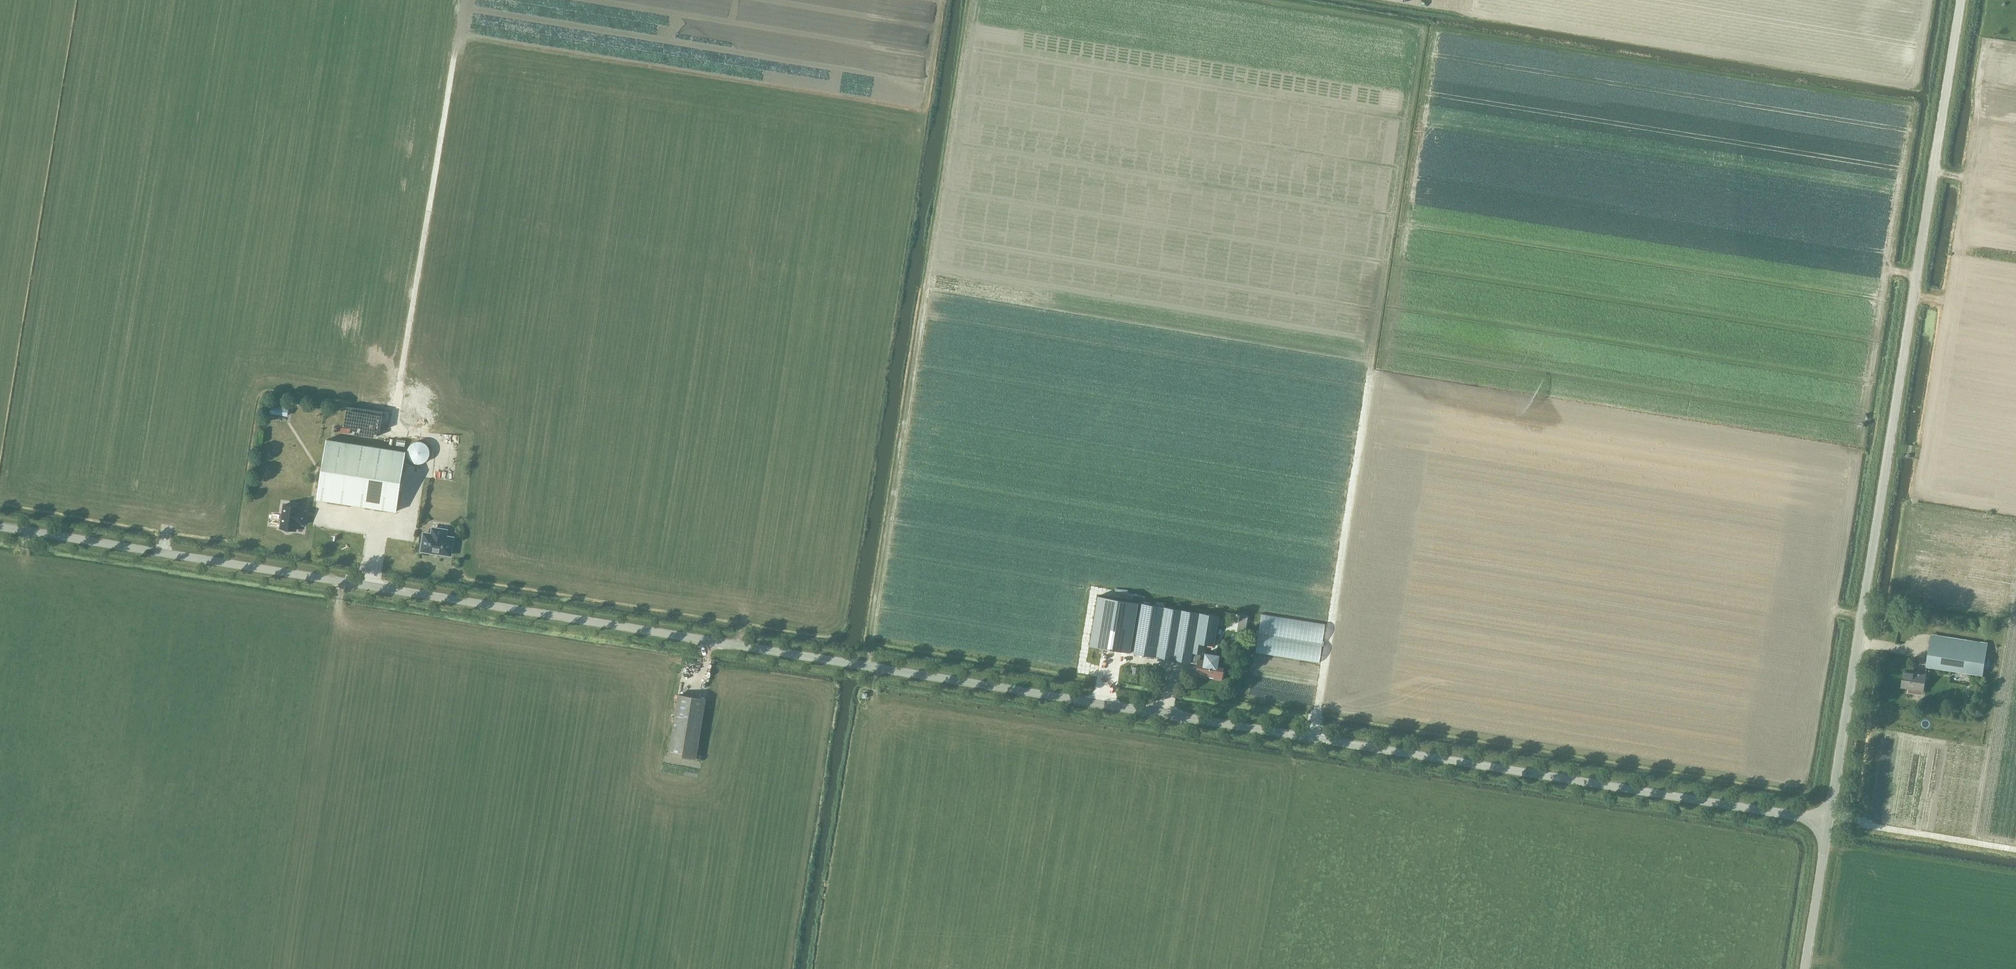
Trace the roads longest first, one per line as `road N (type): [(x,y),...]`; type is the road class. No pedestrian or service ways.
road 1 (unclassified): [(1829,824),(0,535)]
road 2 (unclassified): [(1829,824),(1961,0)]
road 3 (unclassified): [(1805,968),(1829,824)]

